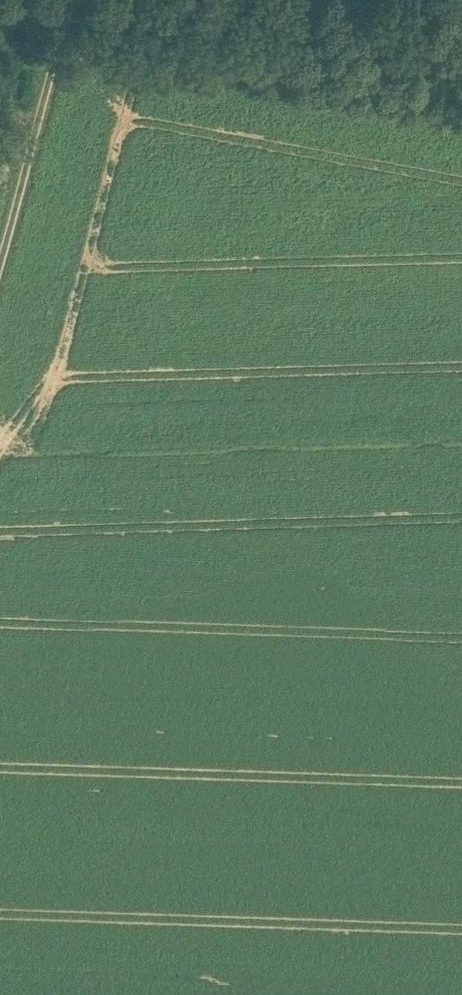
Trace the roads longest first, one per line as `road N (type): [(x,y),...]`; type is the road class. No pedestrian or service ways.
road 1 (track): [(71,0),(0,269)]

